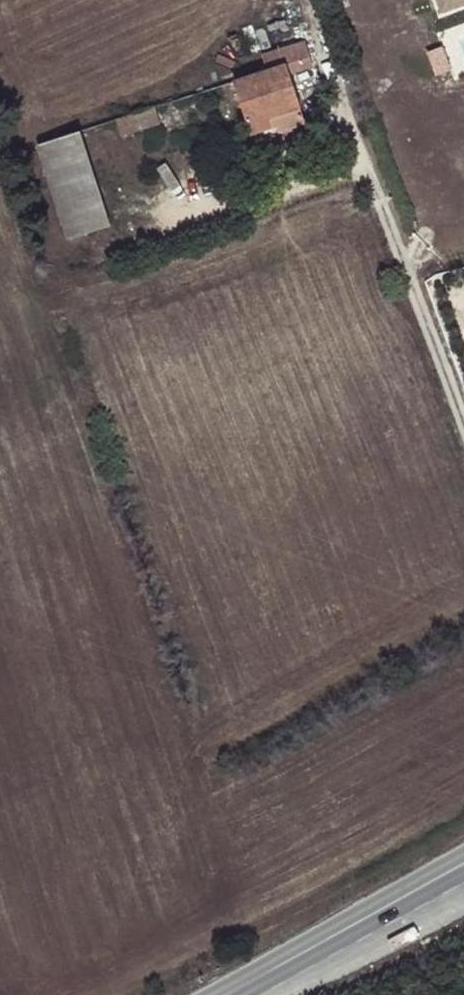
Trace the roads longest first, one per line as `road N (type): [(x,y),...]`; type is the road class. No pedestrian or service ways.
road 1 (track): [(361,162),(463,448)]
road 2 (secondary): [(463,870),(249,994)]

